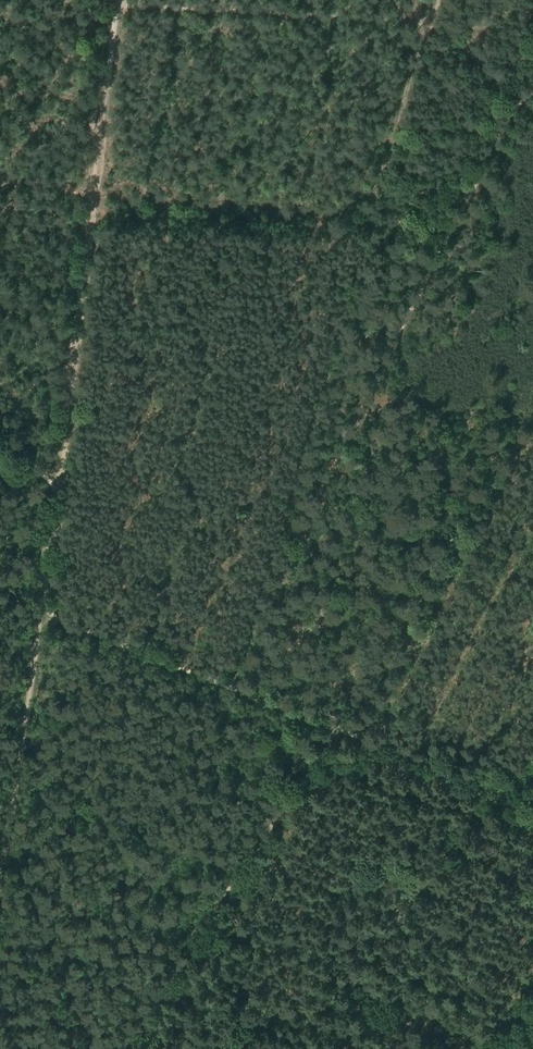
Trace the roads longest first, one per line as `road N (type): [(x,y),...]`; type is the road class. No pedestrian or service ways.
road 1 (track): [(518,103),(302,542),(335,676),(333,727)]
road 2 (track): [(69,360),(114,4)]
road 3 (track): [(114,4),(423,24),(434,0)]
road 4 (track): [(45,604),(0,861)]
road 5 (track): [(423,24),(470,55),(532,116)]
road 6 (track): [(69,360),(53,469),(59,491)]

